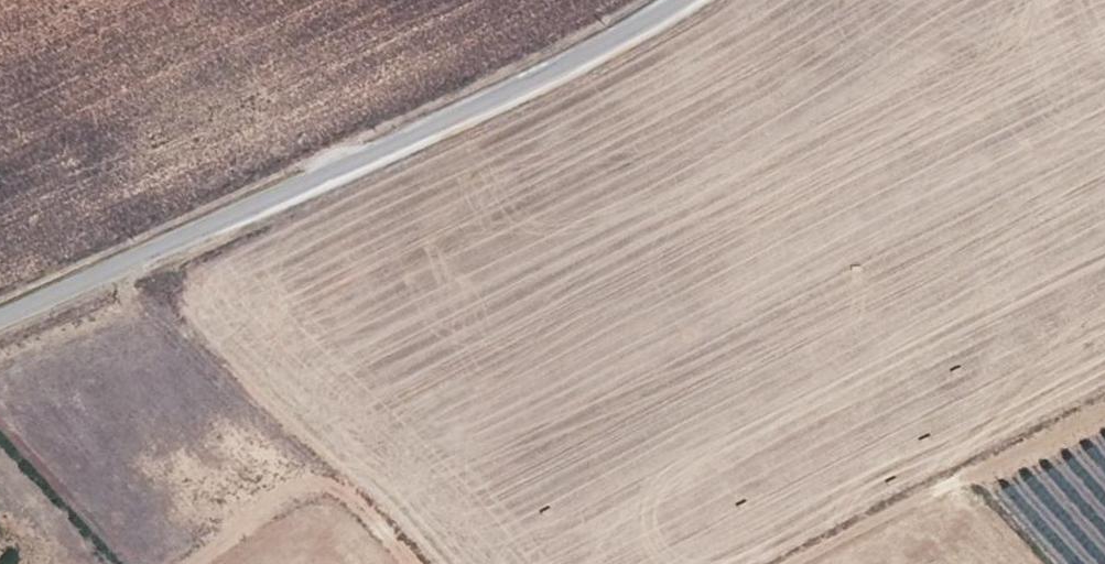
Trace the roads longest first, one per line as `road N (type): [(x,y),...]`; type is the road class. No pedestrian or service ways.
road 1 (unclassified): [(0,324),(163,246),(607,58),(700,0)]

